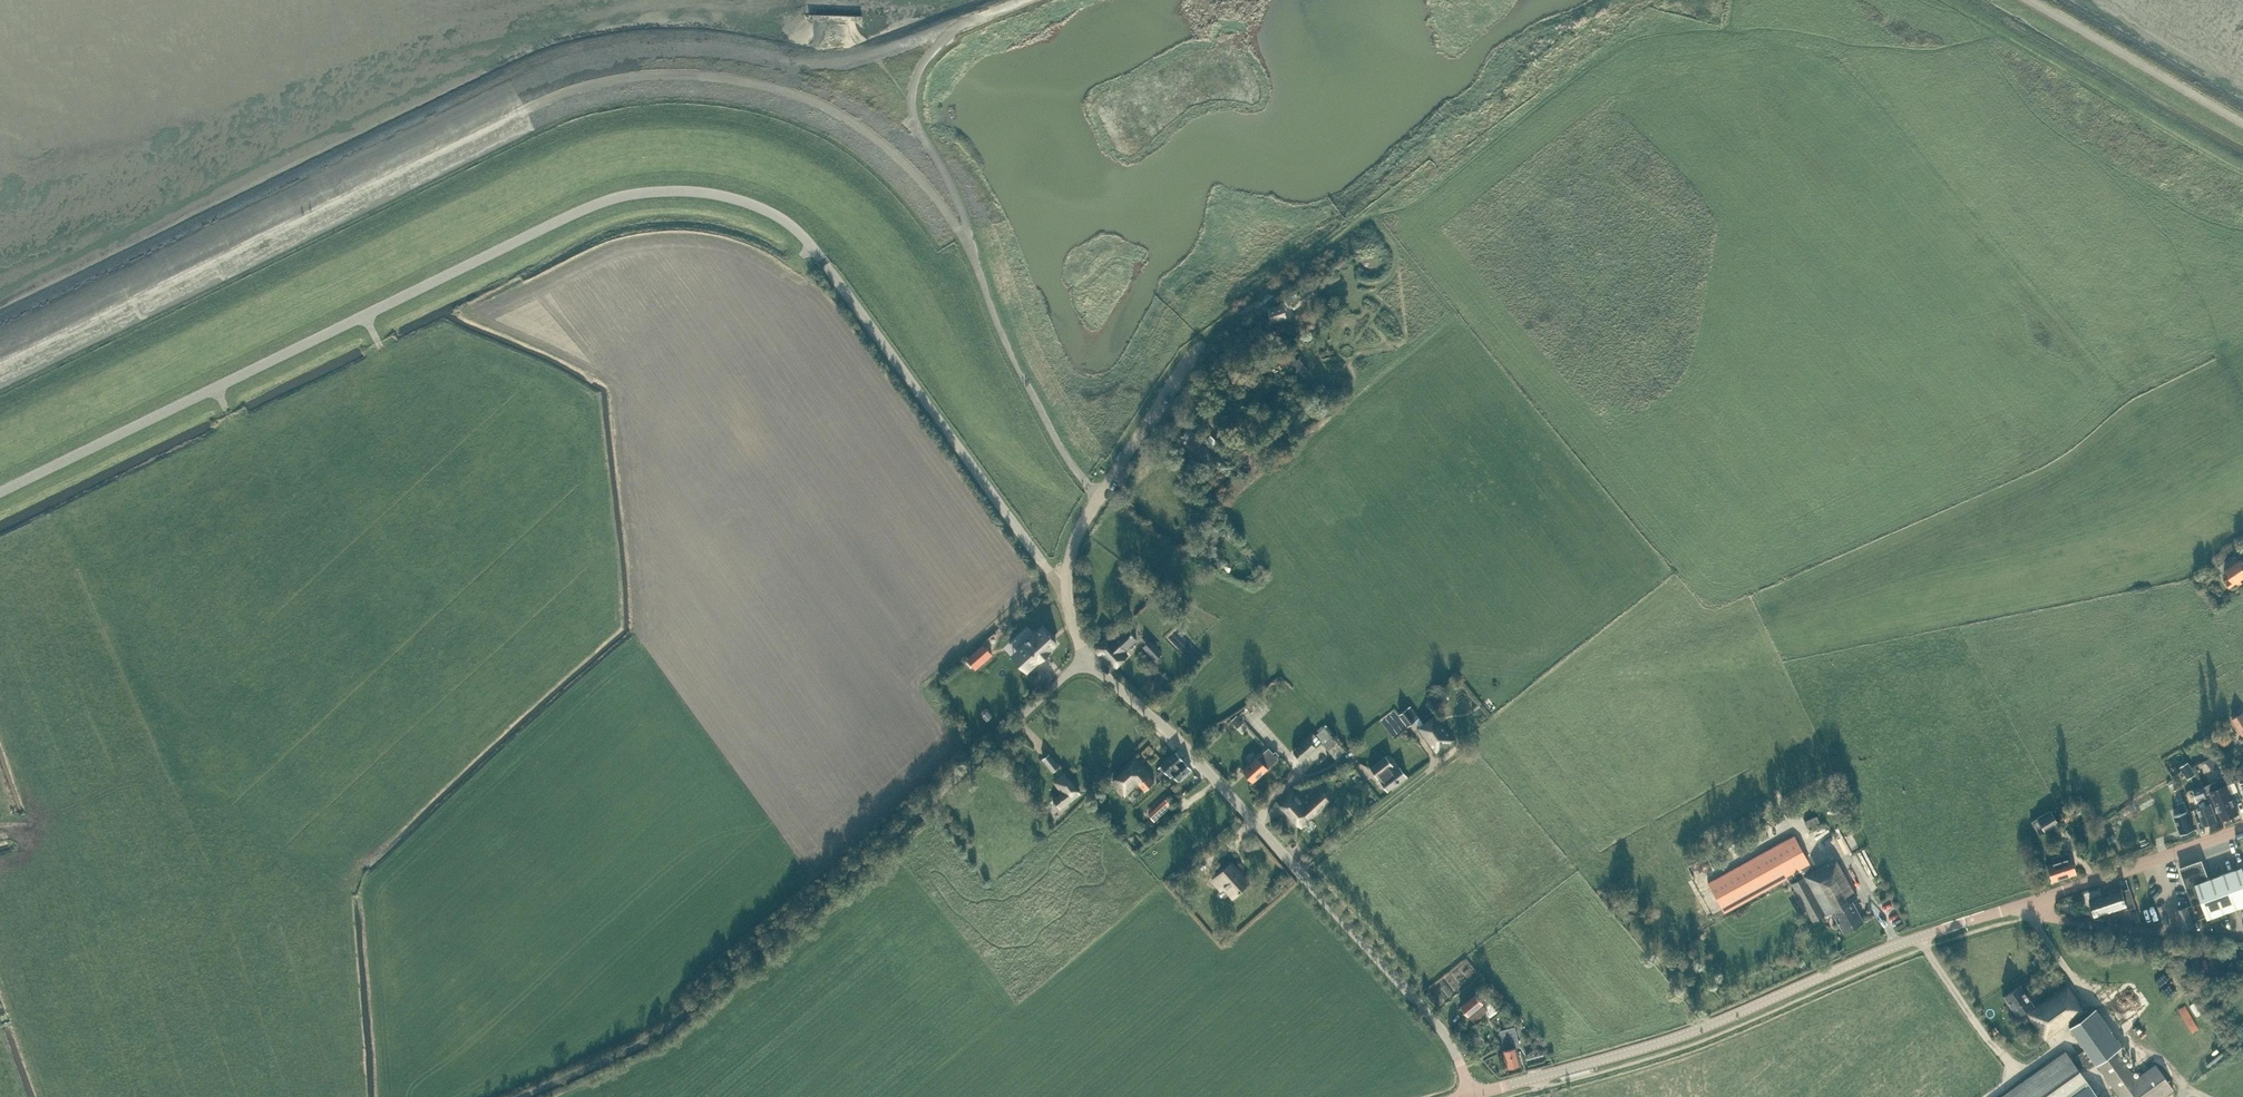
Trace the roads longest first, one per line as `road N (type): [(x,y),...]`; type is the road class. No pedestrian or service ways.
road 1 (unclassified): [(0,492),(607,200),(685,191),(738,199),(785,221),(825,263)]
road 2 (unclassified): [(521,1096),(665,1031),(867,862),(1085,658)]
road 3 (tertiary): [(1471,1095),(1693,1032),(1886,949),(2037,900)]
road 4 (unclassified): [(1471,1095),(1433,1019),(1260,826),(1085,658)]
road 5 (unclassified): [(970,244),(875,136),(773,86),(642,79),(523,111)]
road 6 (unclassified): [(1067,594),(825,263)]
road 7 (unclassified): [(970,244),(951,185),(914,117),(913,89),(948,34),(1024,0)]
road 8 (unclassified): [(1100,497),(1074,468),(1014,358),(970,244)]
road 9 (track): [(2187,1090),(2078,981),(2024,904)]
road 10 (unclassified): [(2029,0),(2242,123)]
road 11 (tertiary): [(2037,900),(2242,828)]
road 12 (residential): [(2242,936),(2046,917),(2037,900)]
road 13 (track): [(1990,1096),(2018,1077),(1920,937)]
road 14 (unclassified): [(1100,497),(1204,340)]

